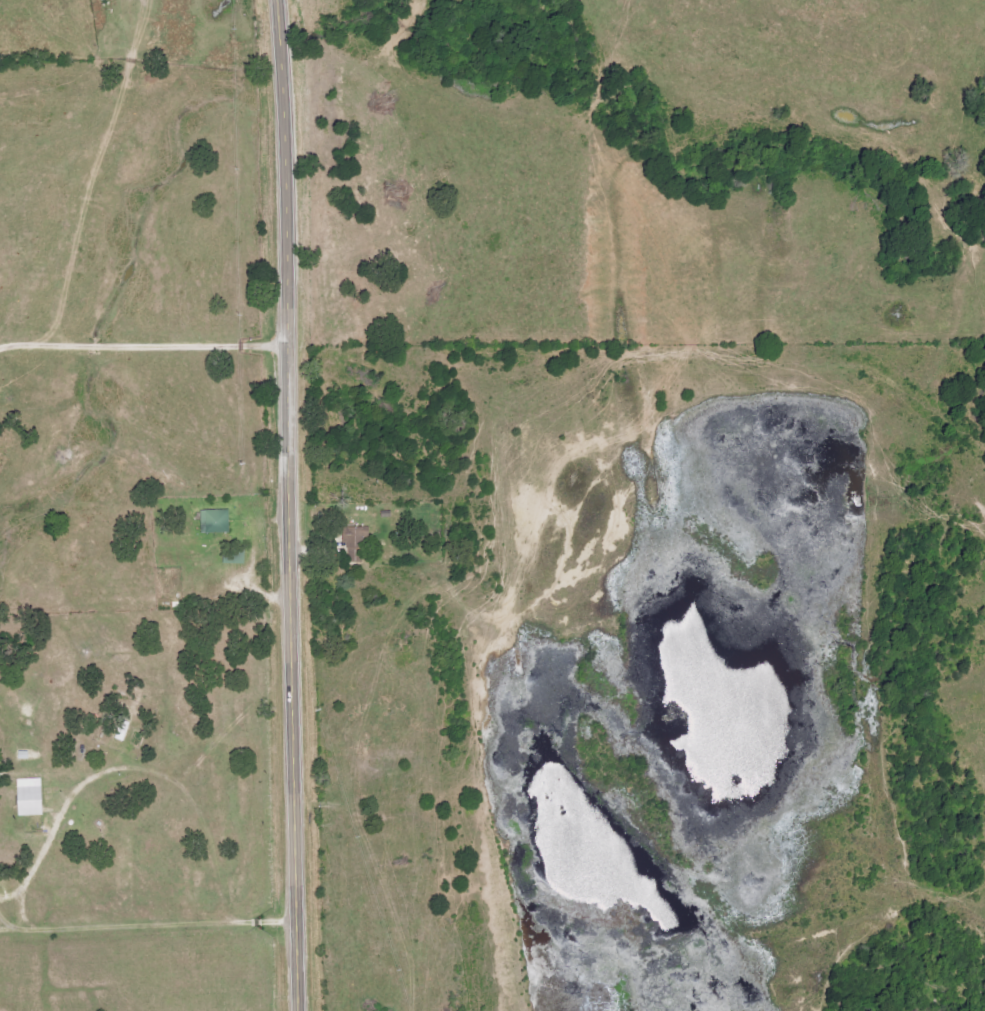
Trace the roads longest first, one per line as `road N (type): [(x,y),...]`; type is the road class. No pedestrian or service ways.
road 1 (secondary): [(276,0),(299,1010)]

